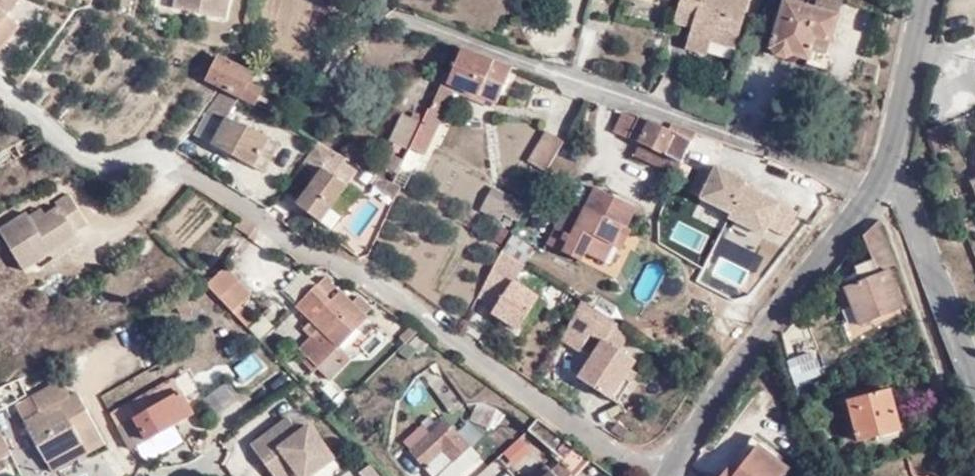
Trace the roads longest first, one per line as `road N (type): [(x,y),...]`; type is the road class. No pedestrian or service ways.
road 1 (tertiary): [(884,169),(668,475)]
road 2 (residential): [(884,169),(974,379)]
road 3 (tertiary): [(931,0),(884,169)]

